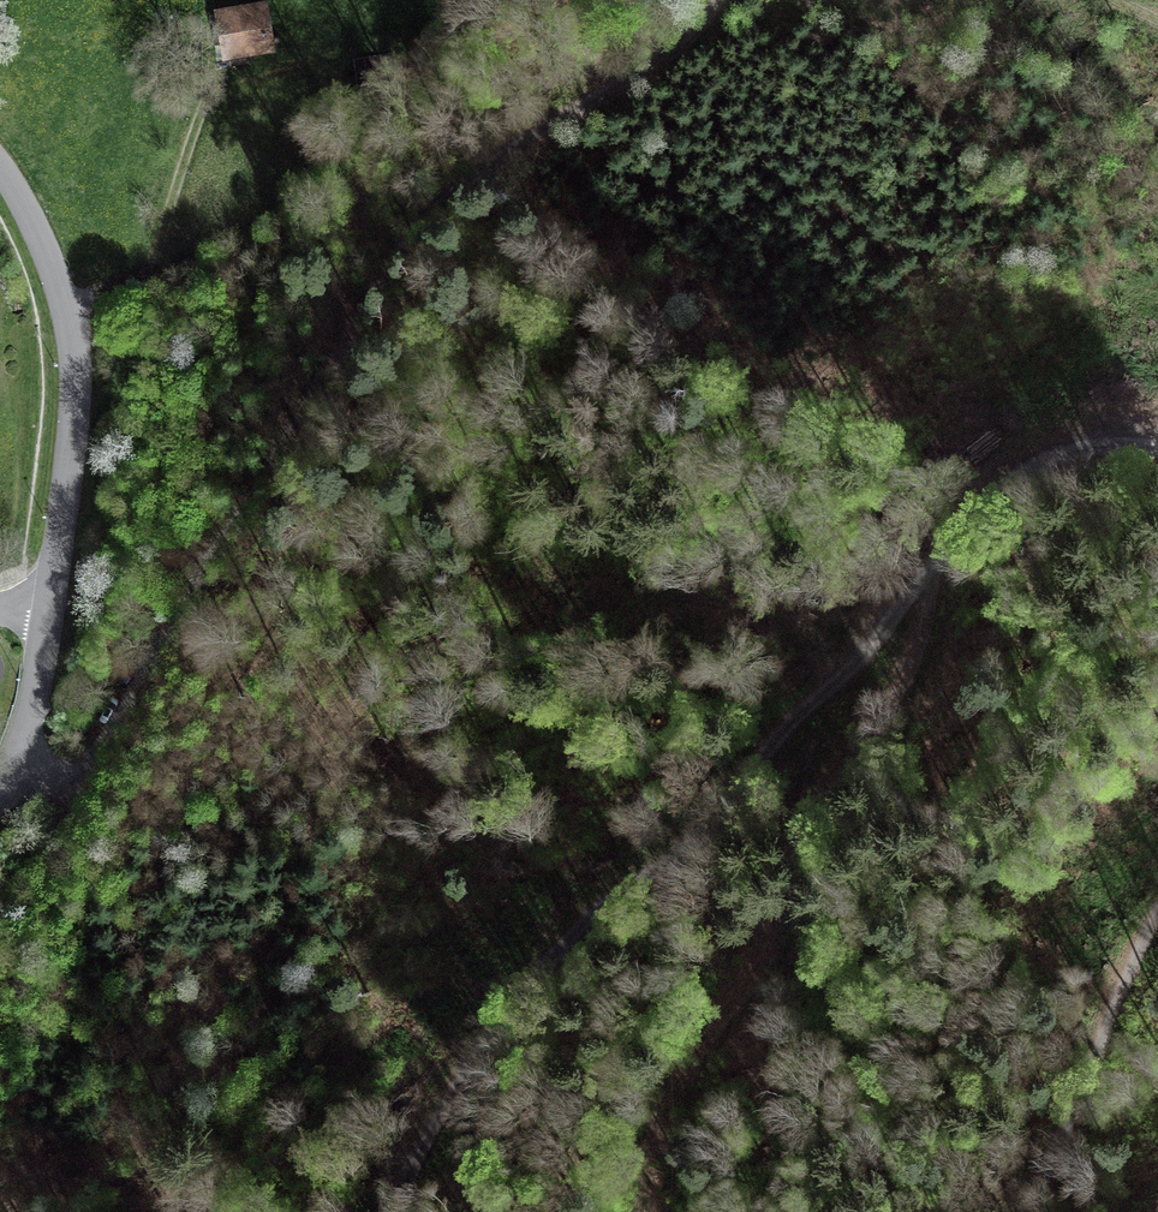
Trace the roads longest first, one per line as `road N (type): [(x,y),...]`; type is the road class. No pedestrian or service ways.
road 1 (track): [(394,1211),(454,1085),(561,935),(604,897),(672,861),(876,641),(937,538),(970,500),(1064,443),(1097,435),(1157,442)]
road 2 (track): [(16,766),(67,774),(89,759),(435,204),(655,58),(721,0)]
road 3 (tertiary): [(0,167),(69,306),(76,349),(57,618)]
road 4 (track): [(1157,911),(1027,1211)]
road 5 (track): [(69,306),(126,286),(144,271),(170,216),(206,57)]
road 6 (tertiary): [(57,618),(48,685),(0,792)]

